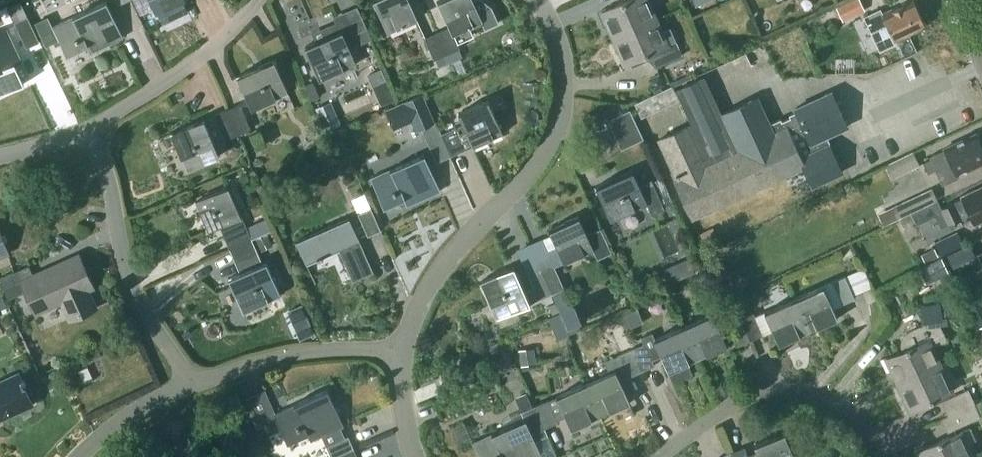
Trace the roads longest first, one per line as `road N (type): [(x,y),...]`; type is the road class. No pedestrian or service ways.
road 1 (residential): [(400,352),(442,257),(540,155),(557,109),(561,50),(546,0)]
road 2 (residential): [(192,385),(135,297),(111,188),(88,129)]
road 3 (residential): [(878,456),(857,419),(823,395),(770,390),(736,400),(655,456)]
road 4 (residential): [(192,385),(261,362),(338,350),(400,352)]
road 5 (residential): [(88,129),(208,51),(254,0)]
road 6 (residential): [(80,456),(117,425),(192,385)]

